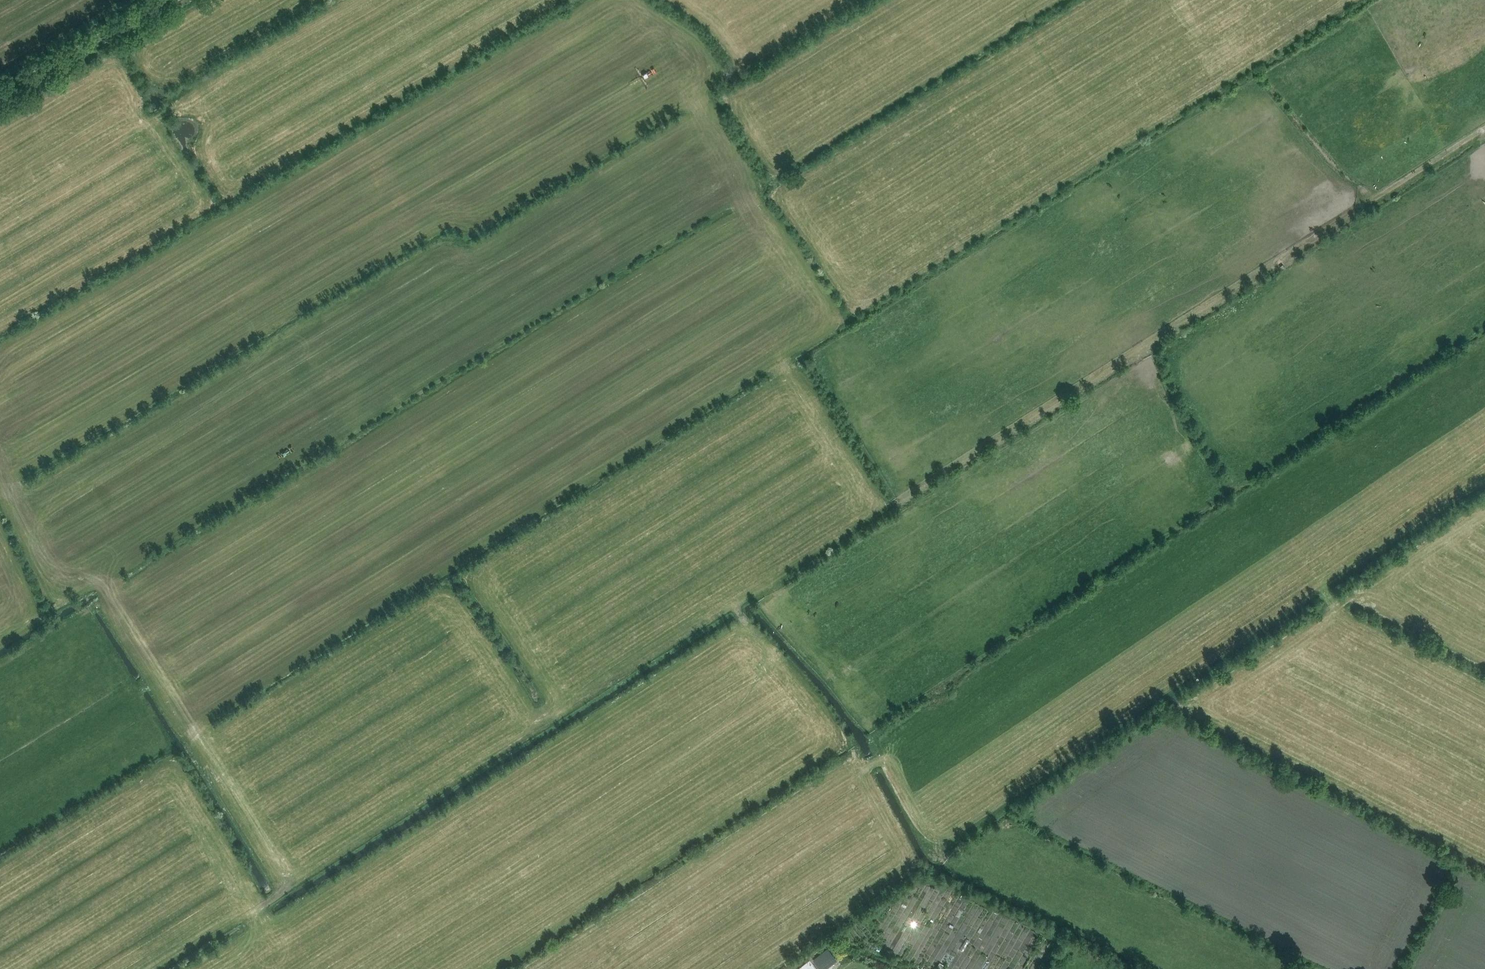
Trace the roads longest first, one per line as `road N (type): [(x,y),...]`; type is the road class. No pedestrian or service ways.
road 1 (tertiary): [(0,101),(175,0)]

